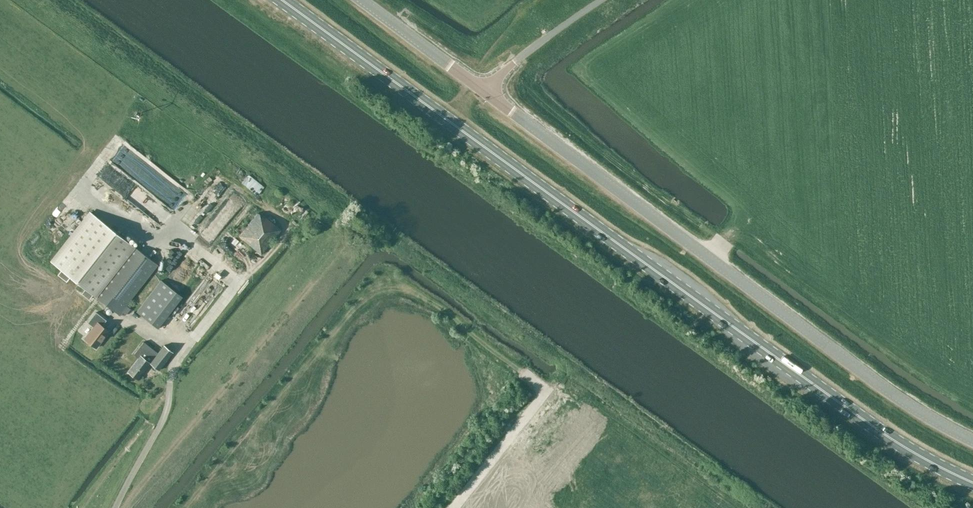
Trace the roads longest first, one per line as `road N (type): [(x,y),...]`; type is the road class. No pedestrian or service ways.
road 1 (primary): [(972,482),(872,425),(282,0)]
road 2 (unclassified): [(479,88),(889,391),(972,441)]
road 3 (unclassified): [(479,88),(601,0)]
road 4 (unclassified): [(361,0),(479,88)]

